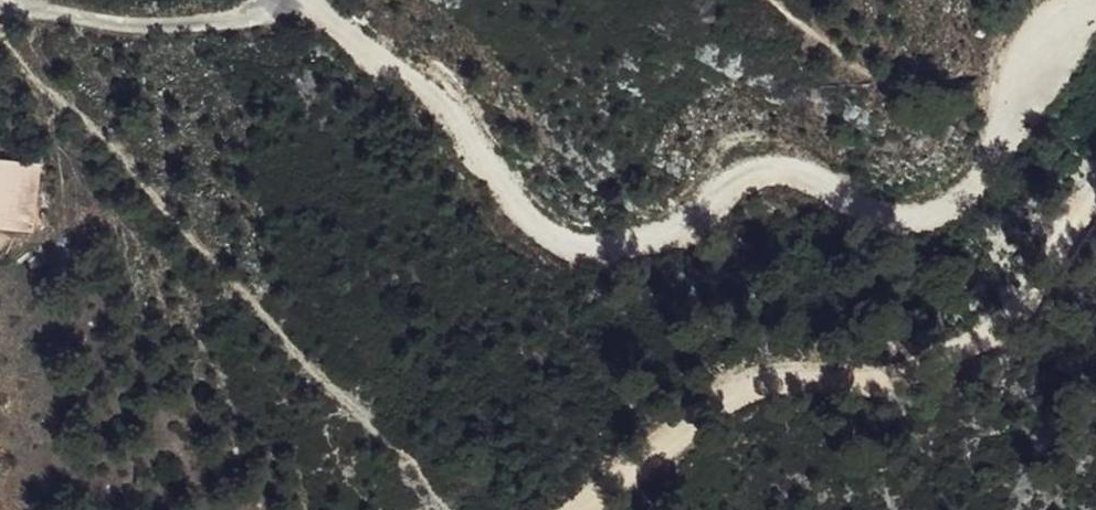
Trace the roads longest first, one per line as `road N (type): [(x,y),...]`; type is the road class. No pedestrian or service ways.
road 1 (track): [(0,2),(128,27),(296,3),(451,111),(546,228),(617,252),(684,237),(733,190),(778,174),(944,178),(991,138),(1009,95),(1069,21),(1095,14)]
road 2 (track): [(1095,207),(1071,254),(971,333),(838,386),(742,394),(584,509)]

